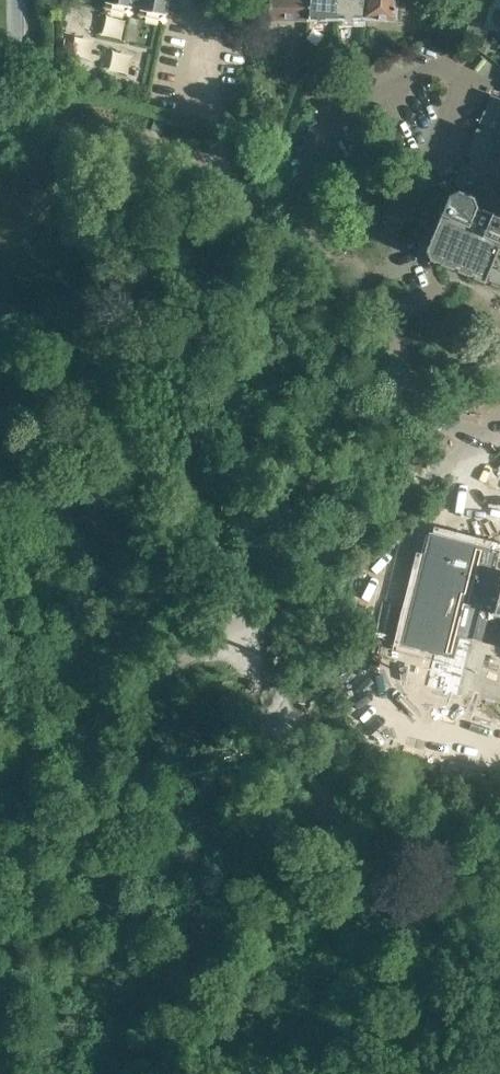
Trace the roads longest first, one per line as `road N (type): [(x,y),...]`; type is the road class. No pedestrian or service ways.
road 1 (residential): [(0,123),(96,134),(308,224),(438,416),(471,448)]

